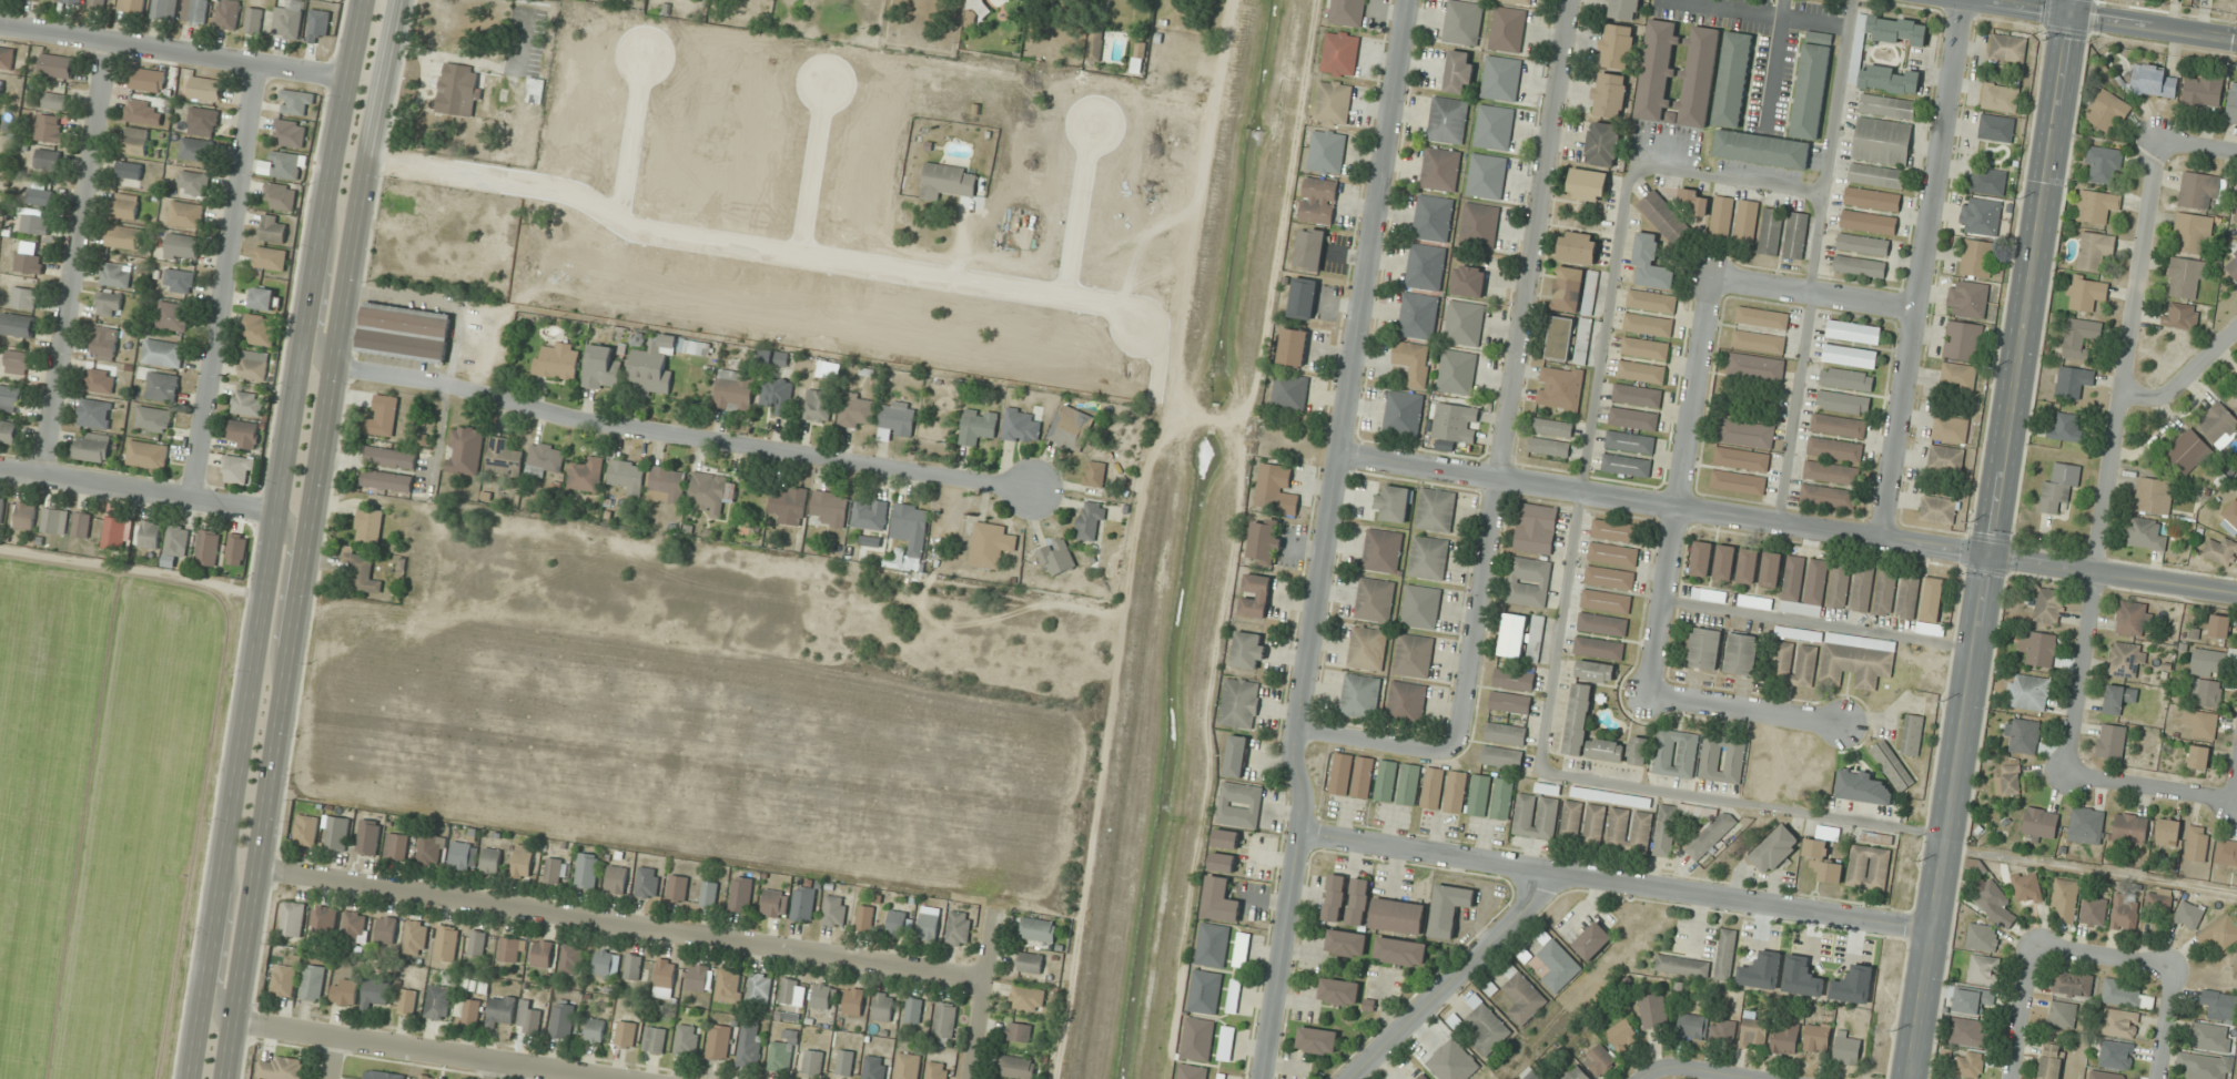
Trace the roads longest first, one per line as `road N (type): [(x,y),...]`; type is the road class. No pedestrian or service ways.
road 1 (secondary): [(224,1078),(395,0)]
road 2 (residential): [(1411,0),(1293,744),(1303,795),(1261,1078)]
road 3 (secondary): [(360,0),(191,1078)]
road 4 (tertiary): [(1915,1078),(2075,0)]
road 5 (residential): [(1569,0),(1454,751)]
road 6 (residential): [(256,867),(984,978)]
road 7 (residential): [(1036,492),(611,428),(446,384),(334,366)]
road 8 (residential): [(1991,560),(1339,454)]
road 9 (residential): [(1940,933),(1298,832)]
road 10 (residential): [(2063,772),(2162,141)]
road 11 (residential): [(1962,0),(1884,542)]
road 12 (residential): [(191,493),(260,61)]
road 13 (residential): [(42,470),(108,40)]
road 14 (residential): [(1714,279),(1652,691)]
road 15 (residential): [(233,1019),(605,1078)]
road 16 (residential): [(346,79),(0,23)]
road 17 (residential): [(1349,1078),(1540,895),(1549,872)]
road 18 (residential): [(276,510),(0,464)]
road 19 (secondary): [(2236,40),(1984,0)]
road 20 (tertiary): [(2236,594),(1991,560)]
road 21 (residential): [(1915,312),(1714,279)]
road 22 (residential): [(1652,691),(1844,723)]
road 23 (secondary): [(284,676),(274,643),(291,530),(276,510)]
road 24 (residential): [(2234,798),(2063,772)]
road 25 (secondary): [(222,859),(232,894),(216,1009),(233,1019)]
road 26 (residential): [(972,1078),(996,913)]
road 27 (residential): [(1454,751),(1295,730)]
road 28 (secondary): [(323,220),(331,246),(316,350),(321,363),(334,366)]
road 29 (residential): [(2123,395),(2150,400),(2168,393),(2236,326)]
road 30 (residential): [(2035,948),(2173,966)]
road 31 (residential): [(2015,1078),(2035,948)]

